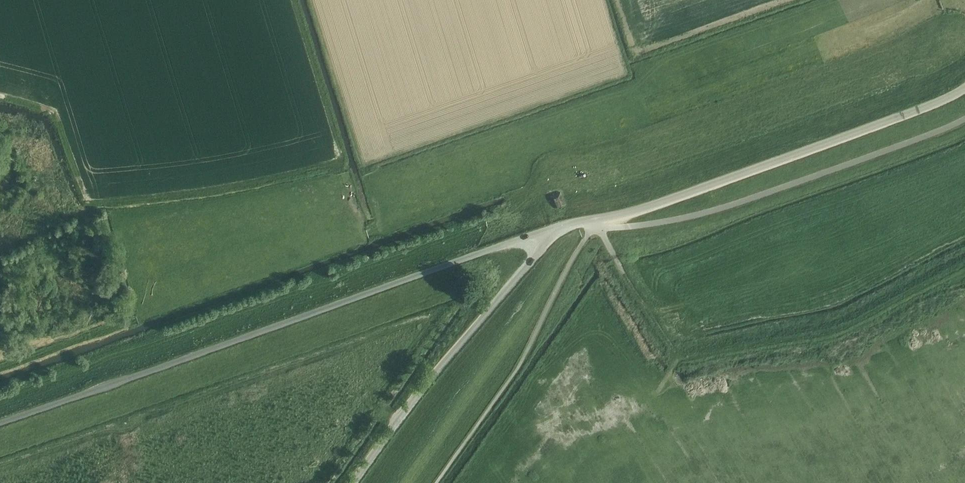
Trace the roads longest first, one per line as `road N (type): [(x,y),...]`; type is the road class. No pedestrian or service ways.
road 1 (unclassified): [(0,425),(549,231)]
road 2 (track): [(597,227),(682,357),(851,326),(964,264)]
road 3 (unclassified): [(549,231),(660,203),(964,88)]
road 4 (unclassified): [(354,482),(549,231)]

